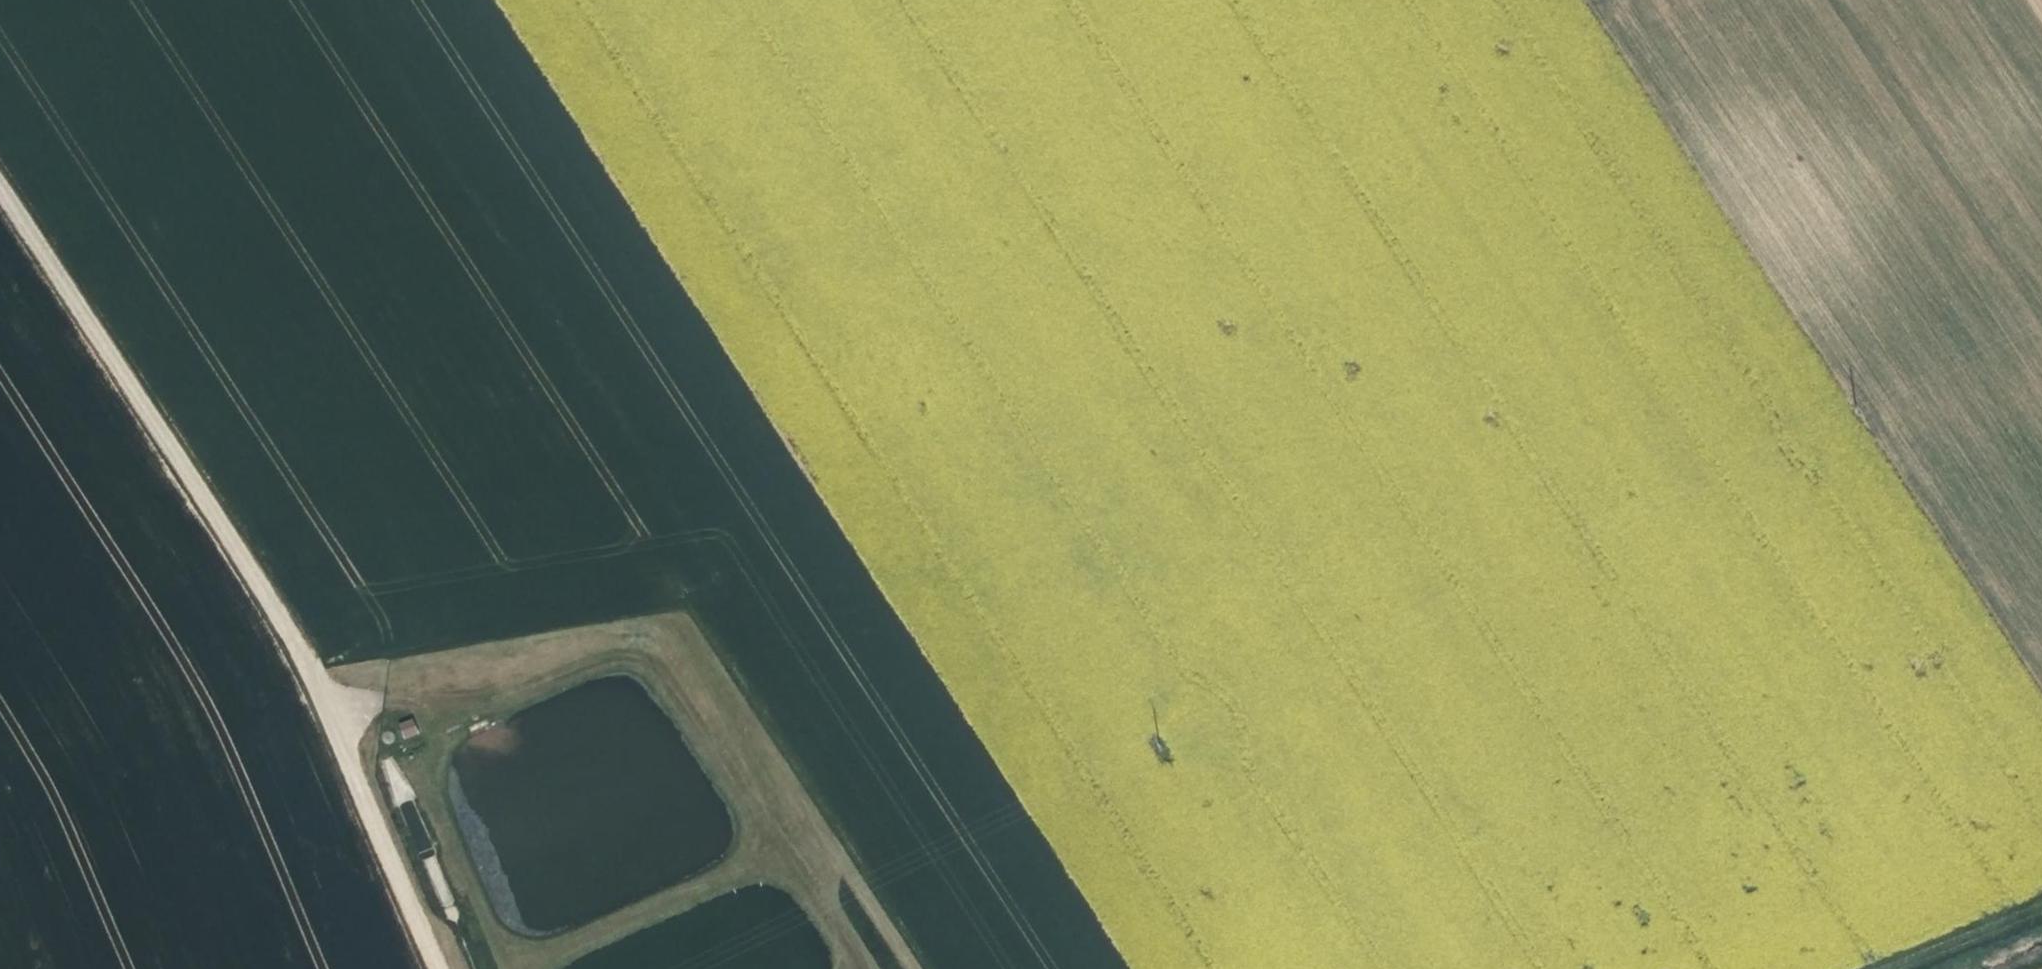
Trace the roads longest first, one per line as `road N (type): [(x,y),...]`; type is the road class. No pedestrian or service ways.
road 1 (track): [(447,968),(294,617),(0,167)]
road 2 (track): [(1914,968),(2041,914)]

